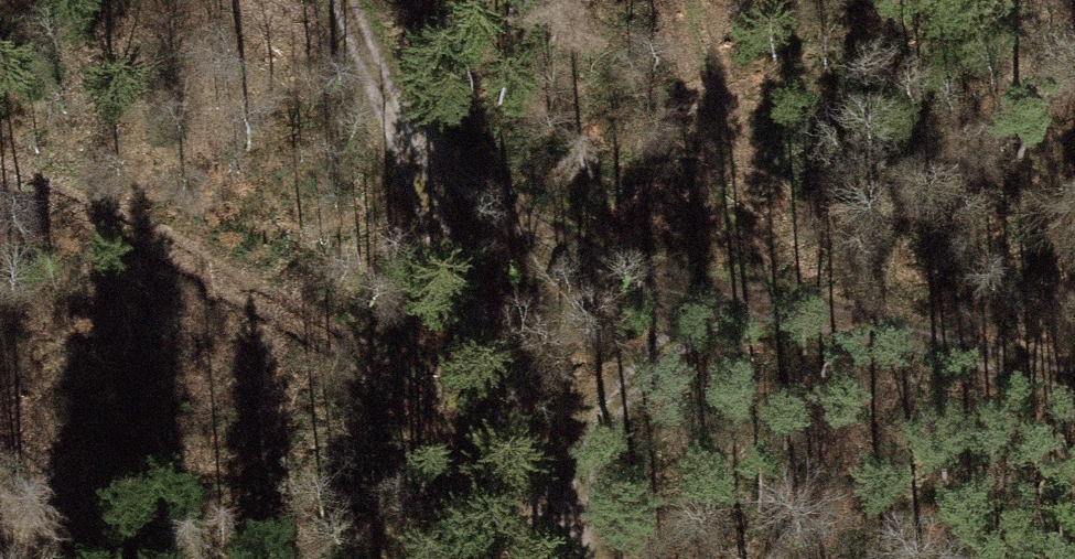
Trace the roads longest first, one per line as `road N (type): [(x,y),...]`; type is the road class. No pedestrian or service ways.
road 1 (track): [(560,536),(344,0)]
road 2 (track): [(401,144),(567,254),(753,309)]
road 3 (track): [(753,309),(1074,388)]
road 4 (track): [(753,309),(652,352),(601,414),(560,536)]

